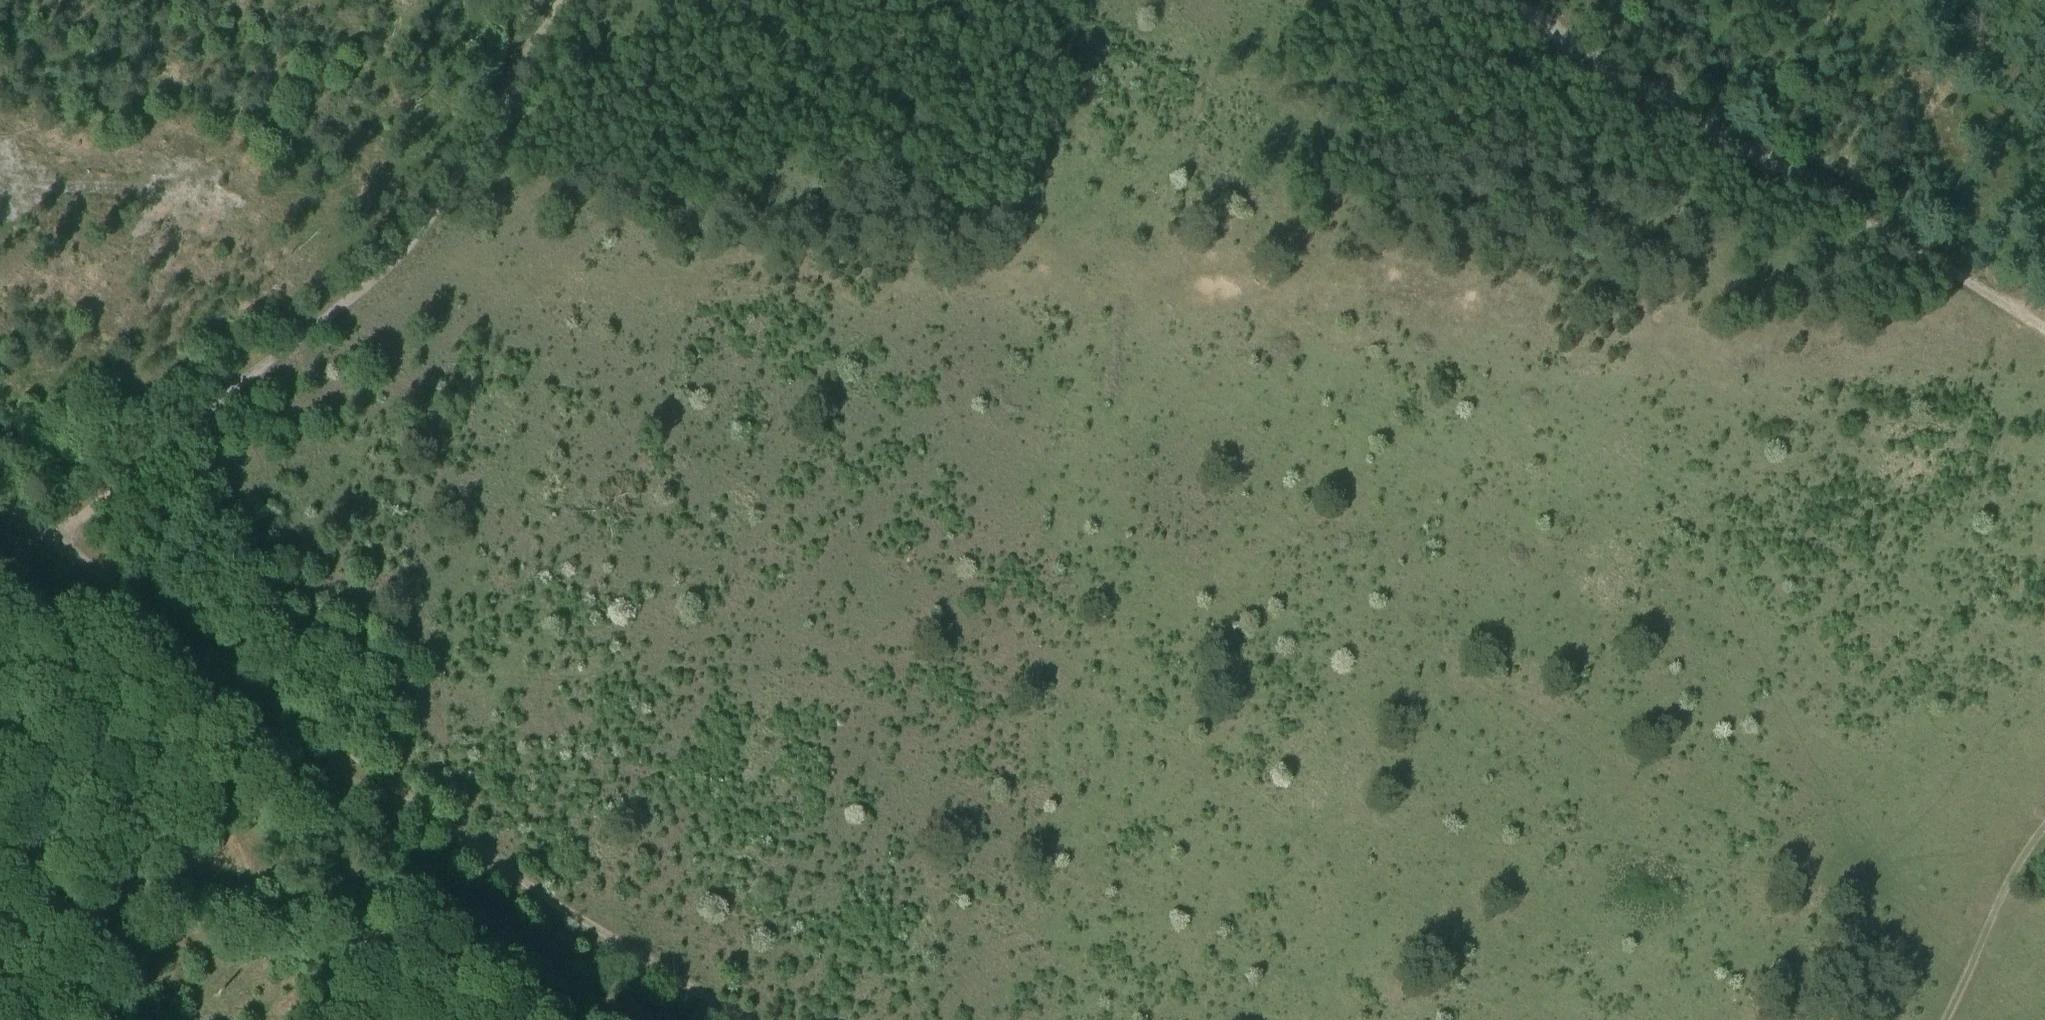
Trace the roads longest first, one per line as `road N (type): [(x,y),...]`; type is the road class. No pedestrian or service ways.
road 1 (track): [(67,546),(270,684),(459,835),(739,1019)]
road 2 (track): [(67,546),(106,496),(407,243),(568,0)]
road 3 (track): [(1503,0),(2044,328)]
road 4 (track): [(2044,827),(2011,877),(1944,1019)]

